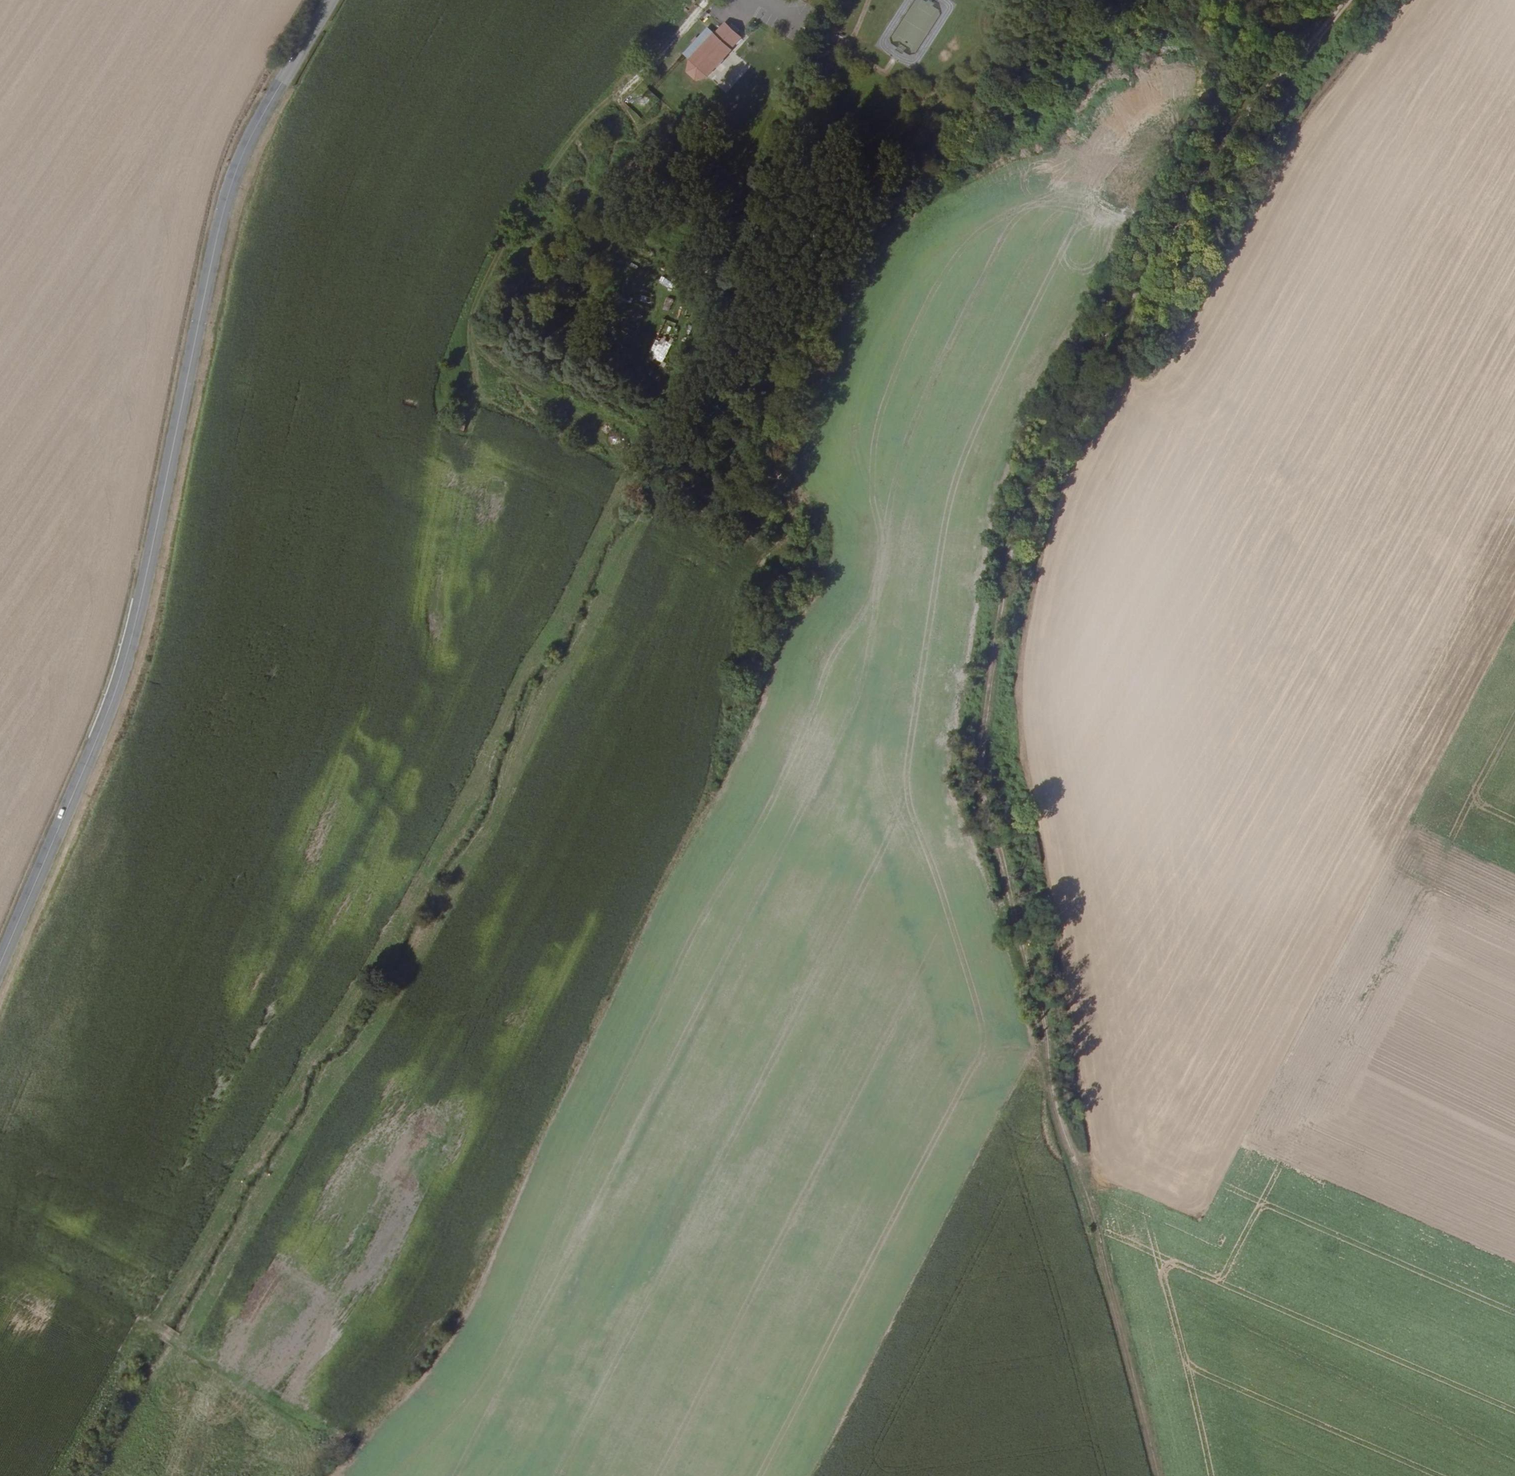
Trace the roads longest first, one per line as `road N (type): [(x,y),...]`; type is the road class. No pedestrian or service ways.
road 1 (track): [(1352,0),(1224,150),(1074,389),(1026,495),(1000,581),(978,789),(1045,1029),(1060,1120),(1095,1214),(1162,1475)]
road 2 (tertiary): [(0,967),(117,694),(232,176),(328,0)]
road 3 (track): [(707,0),(522,203),(464,333),(473,353),(583,405)]

